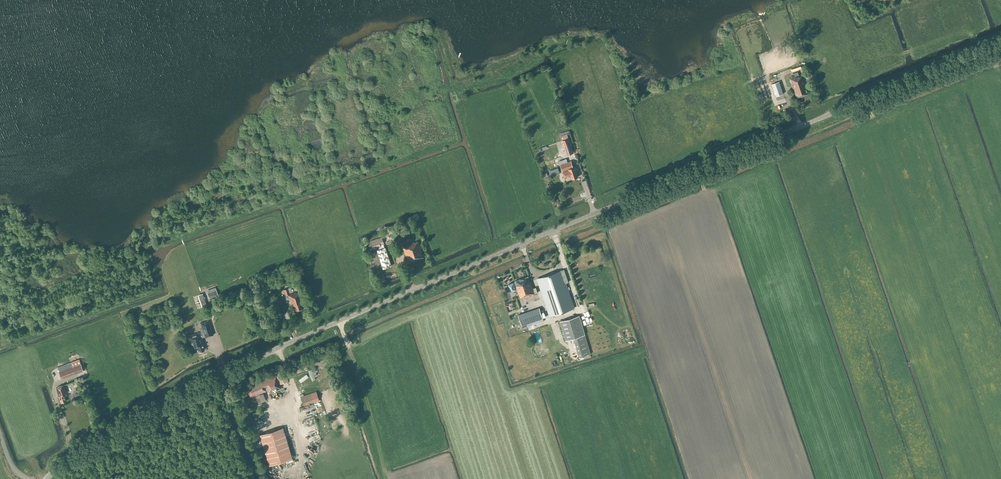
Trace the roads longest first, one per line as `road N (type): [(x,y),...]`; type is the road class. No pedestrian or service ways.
road 1 (unclassified): [(46,478),(280,347),(1000,43)]

